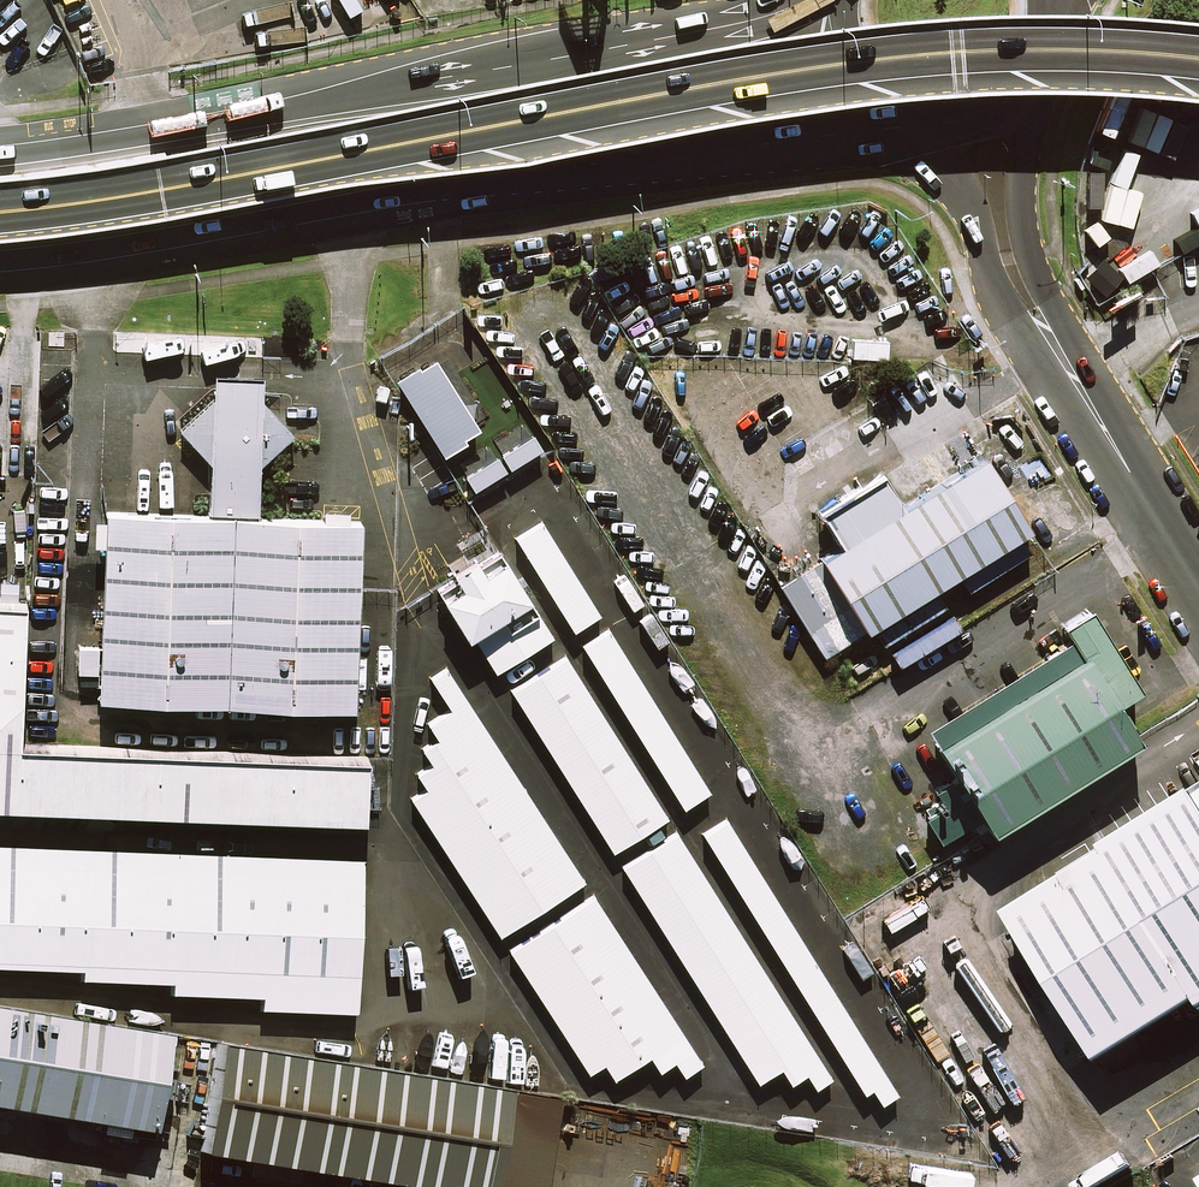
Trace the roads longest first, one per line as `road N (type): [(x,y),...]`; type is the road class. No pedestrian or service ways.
road 1 (trunk): [(1198,56),(1064,45),(829,59),(0,207)]
road 2 (secondary): [(925,121),(94,267),(0,275)]
road 3 (secondary): [(0,159),(229,125),(767,15),(804,0)]
road 4 (unclassified): [(1058,349),(1198,592)]
road 5 (unclassified): [(1031,81),(1021,207),(1058,349)]
road 6 (unclassified): [(1058,349),(1017,321),(1001,298),(973,199),(929,122)]
road 7 (secondary): [(925,121),(893,112),(864,90),(836,39),(836,0)]

